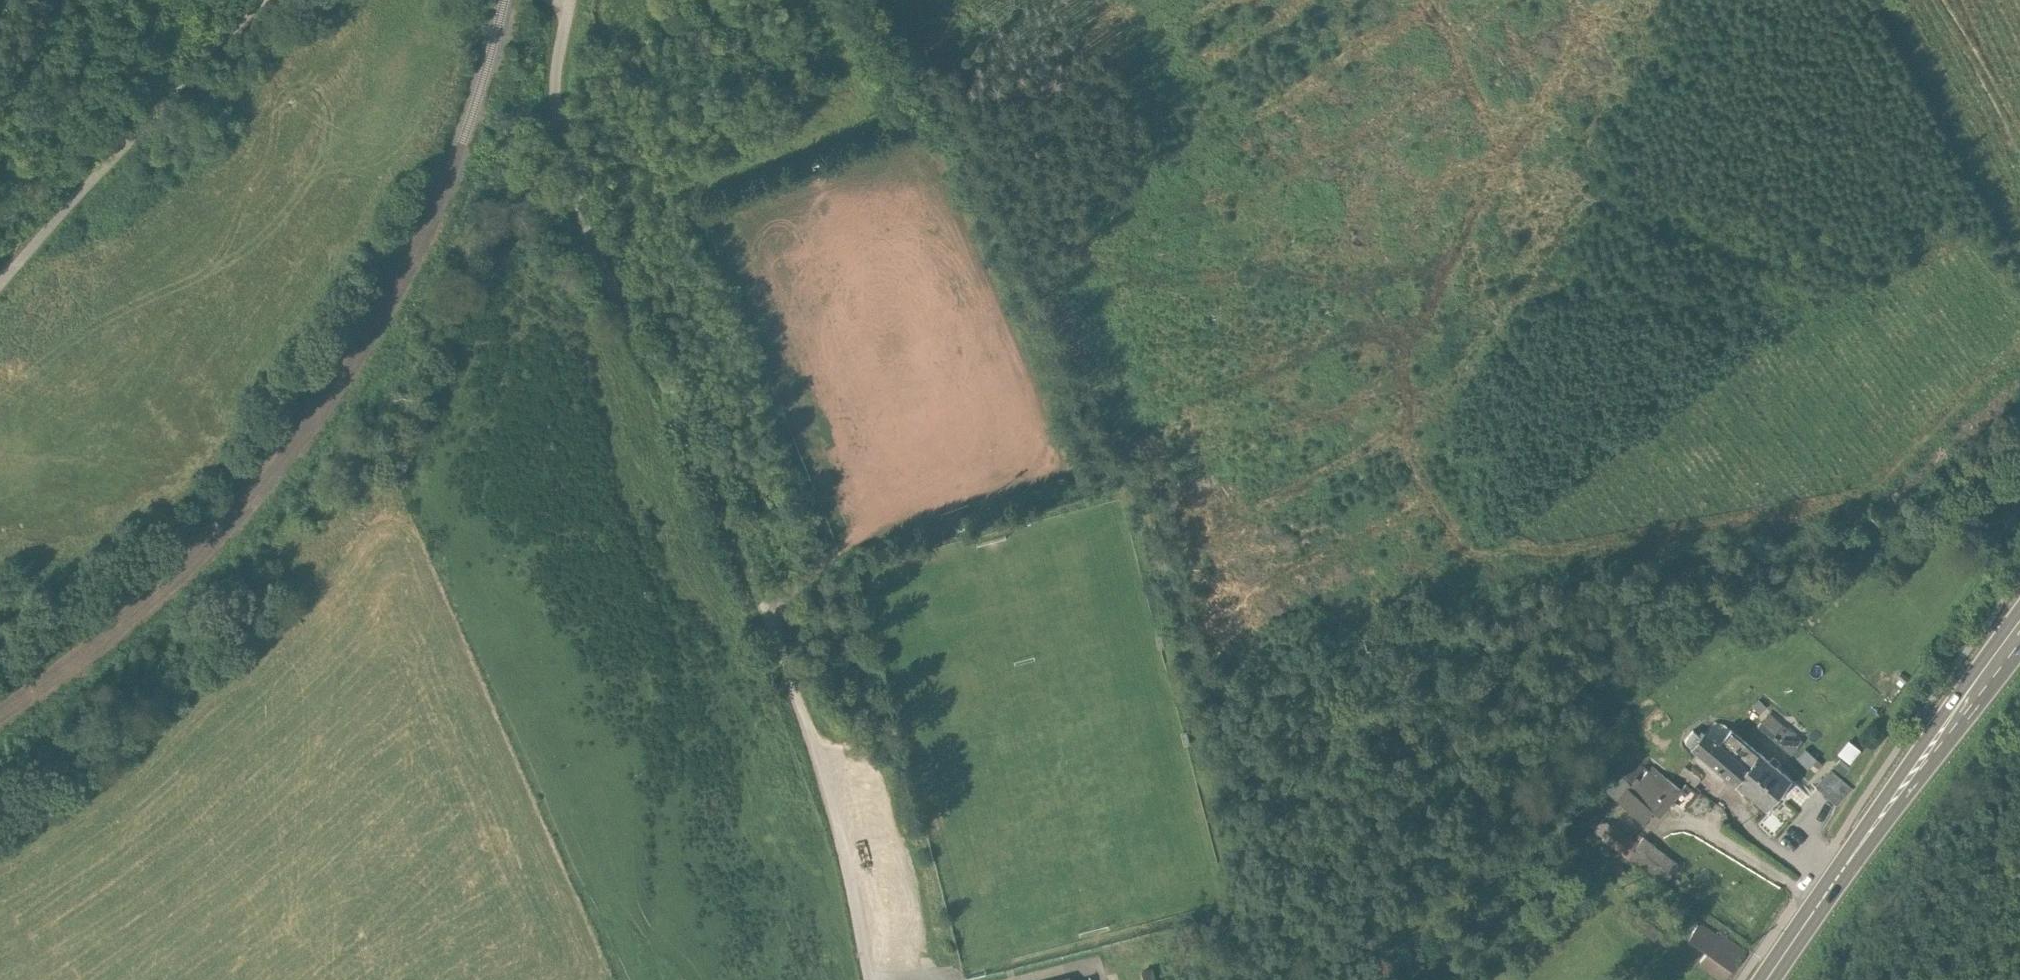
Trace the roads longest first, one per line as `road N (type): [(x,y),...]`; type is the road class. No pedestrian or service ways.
road 1 (secondary): [(2019,622),(1767,979)]
road 2 (track): [(0,289),(263,0)]
road 3 (track): [(2019,153),(1940,0)]

